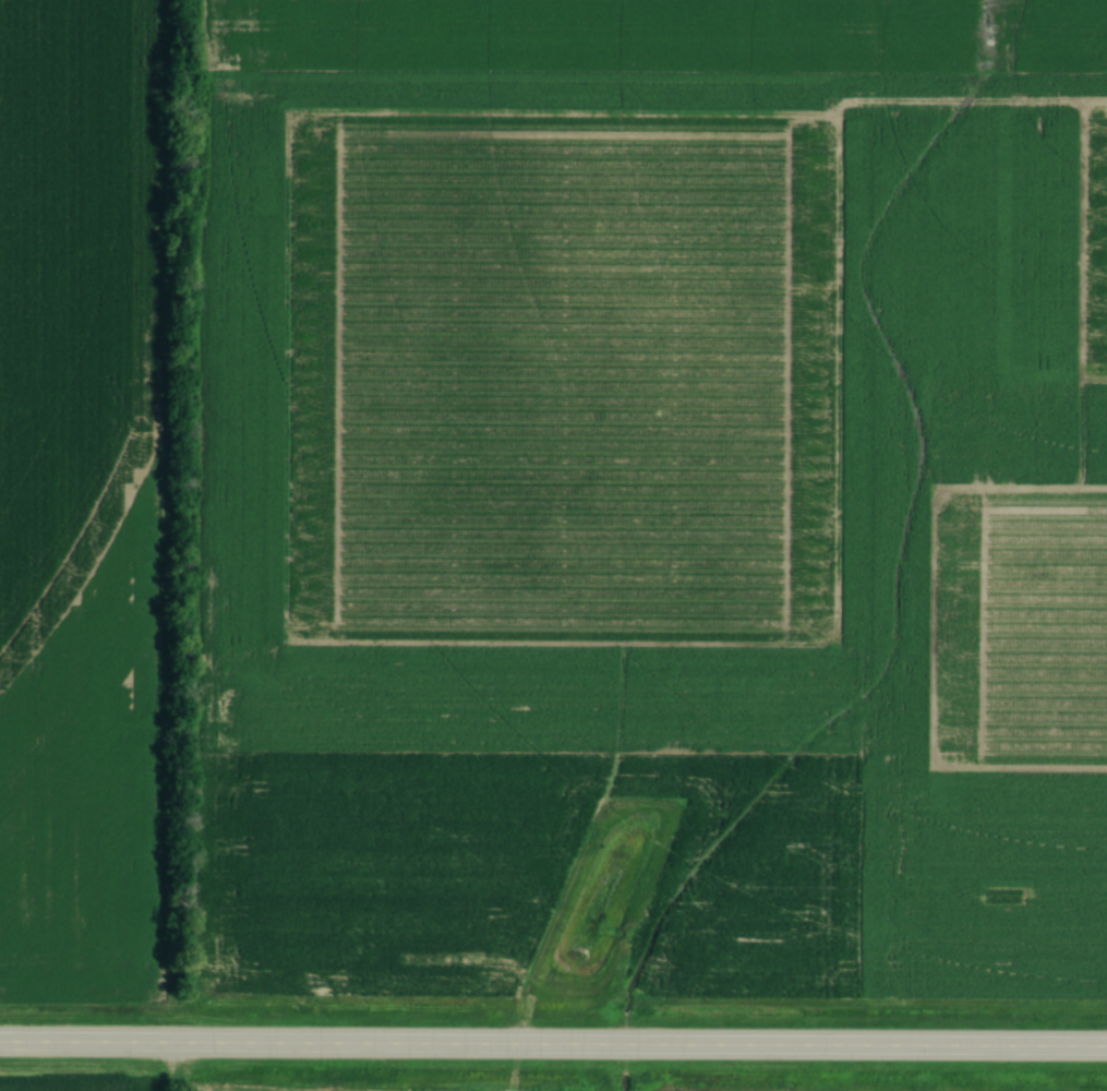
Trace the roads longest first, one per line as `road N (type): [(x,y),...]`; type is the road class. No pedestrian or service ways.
road 1 (primary): [(1106,1041),(0,1037)]

